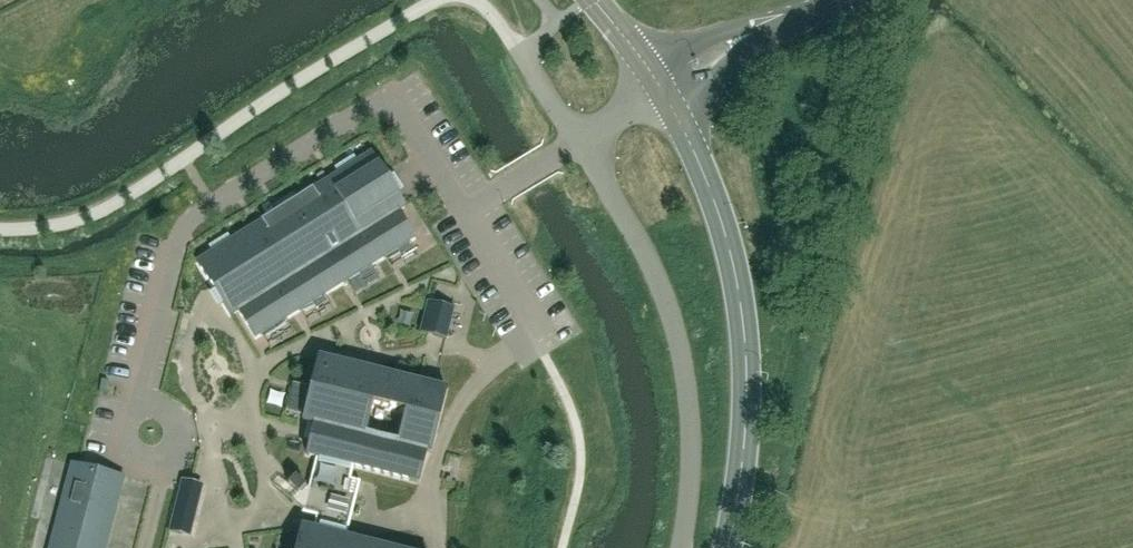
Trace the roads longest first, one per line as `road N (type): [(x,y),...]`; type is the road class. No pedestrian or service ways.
road 1 (residential): [(576,141),(464,211),(389,92),(188,220),(135,392),(139,410)]
road 2 (residential): [(0,230),(54,225),(104,209),(434,0)]
road 3 (tertiary): [(726,547),(745,388),(736,290),(696,159),(659,88)]
road 4 (tertiary): [(659,88),(728,44),(843,0)]

